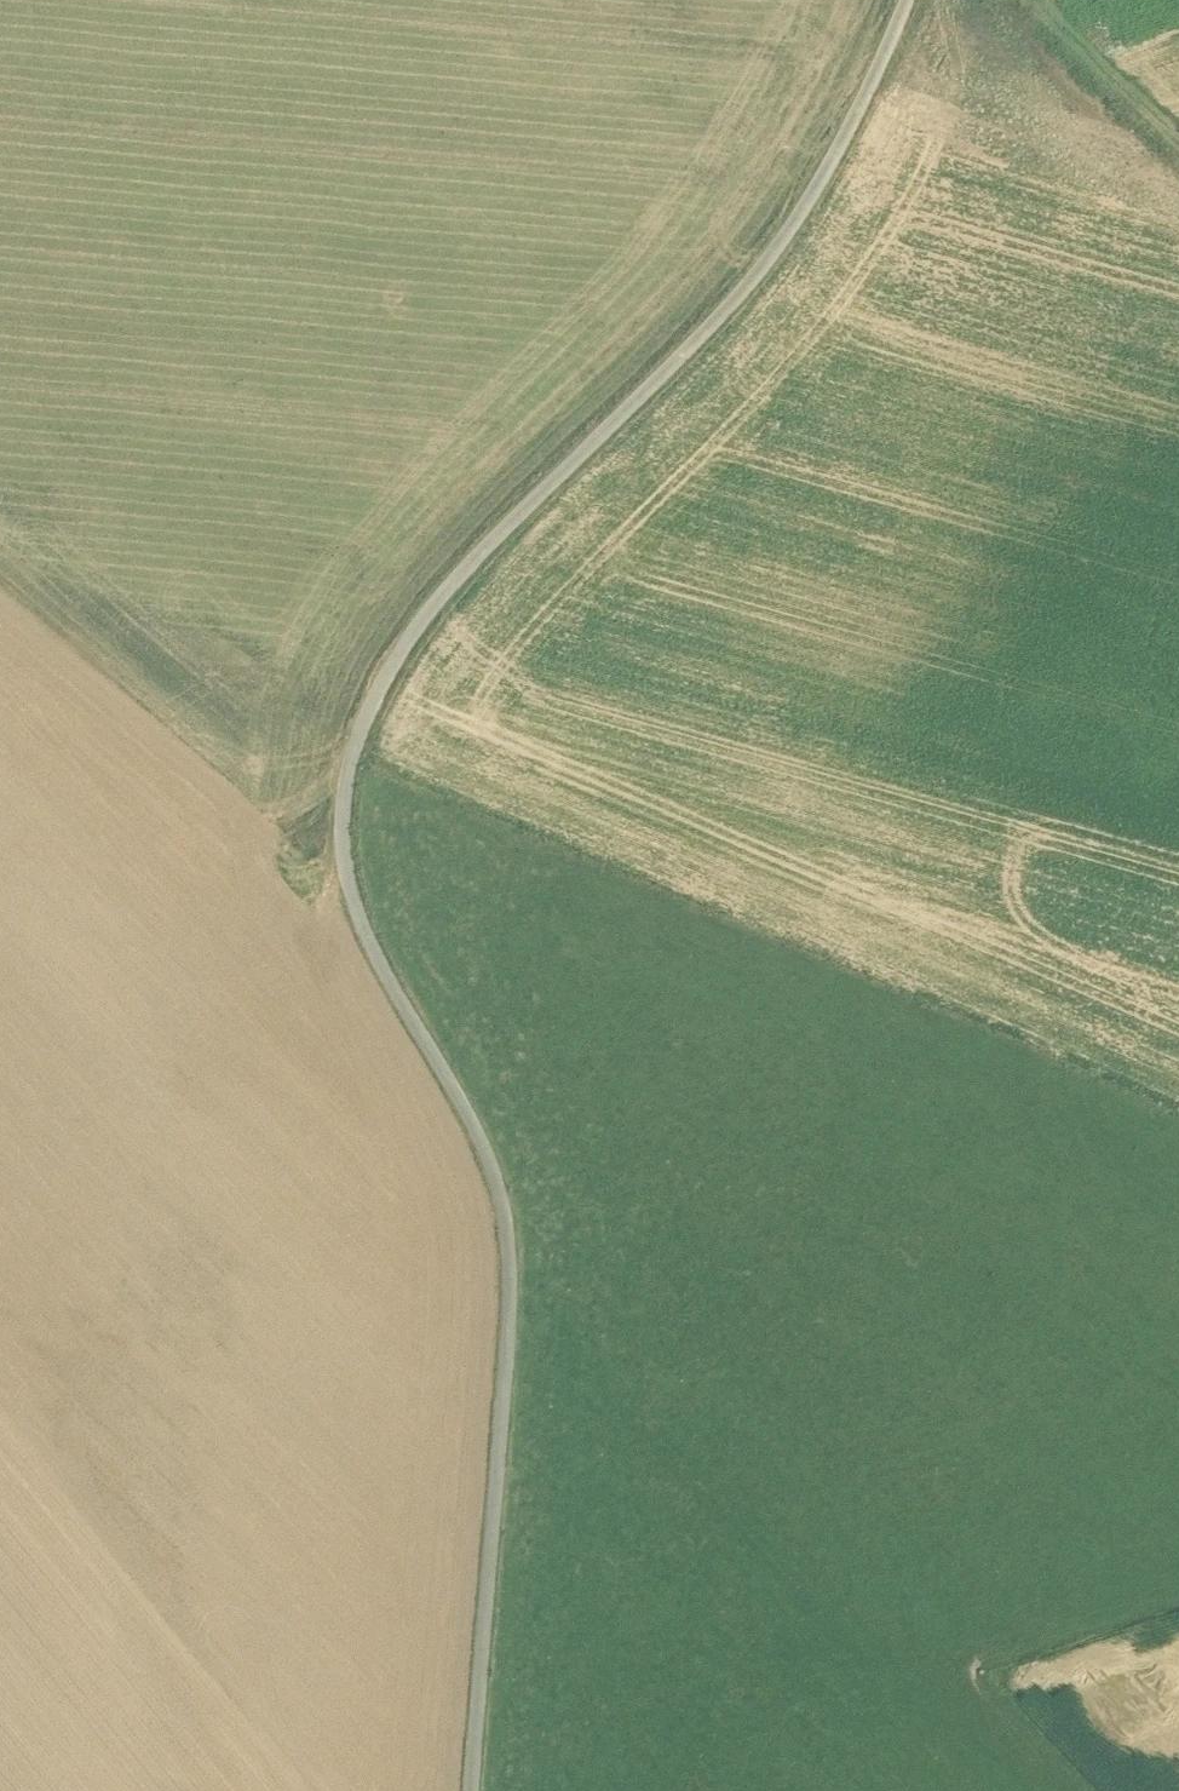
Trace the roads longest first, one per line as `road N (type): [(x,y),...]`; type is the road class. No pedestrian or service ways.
road 1 (track): [(906,0),(818,184),(743,293),(433,605),(371,698),(354,742),(341,831),(360,922),(492,1162),(511,1248),(471,1790)]

